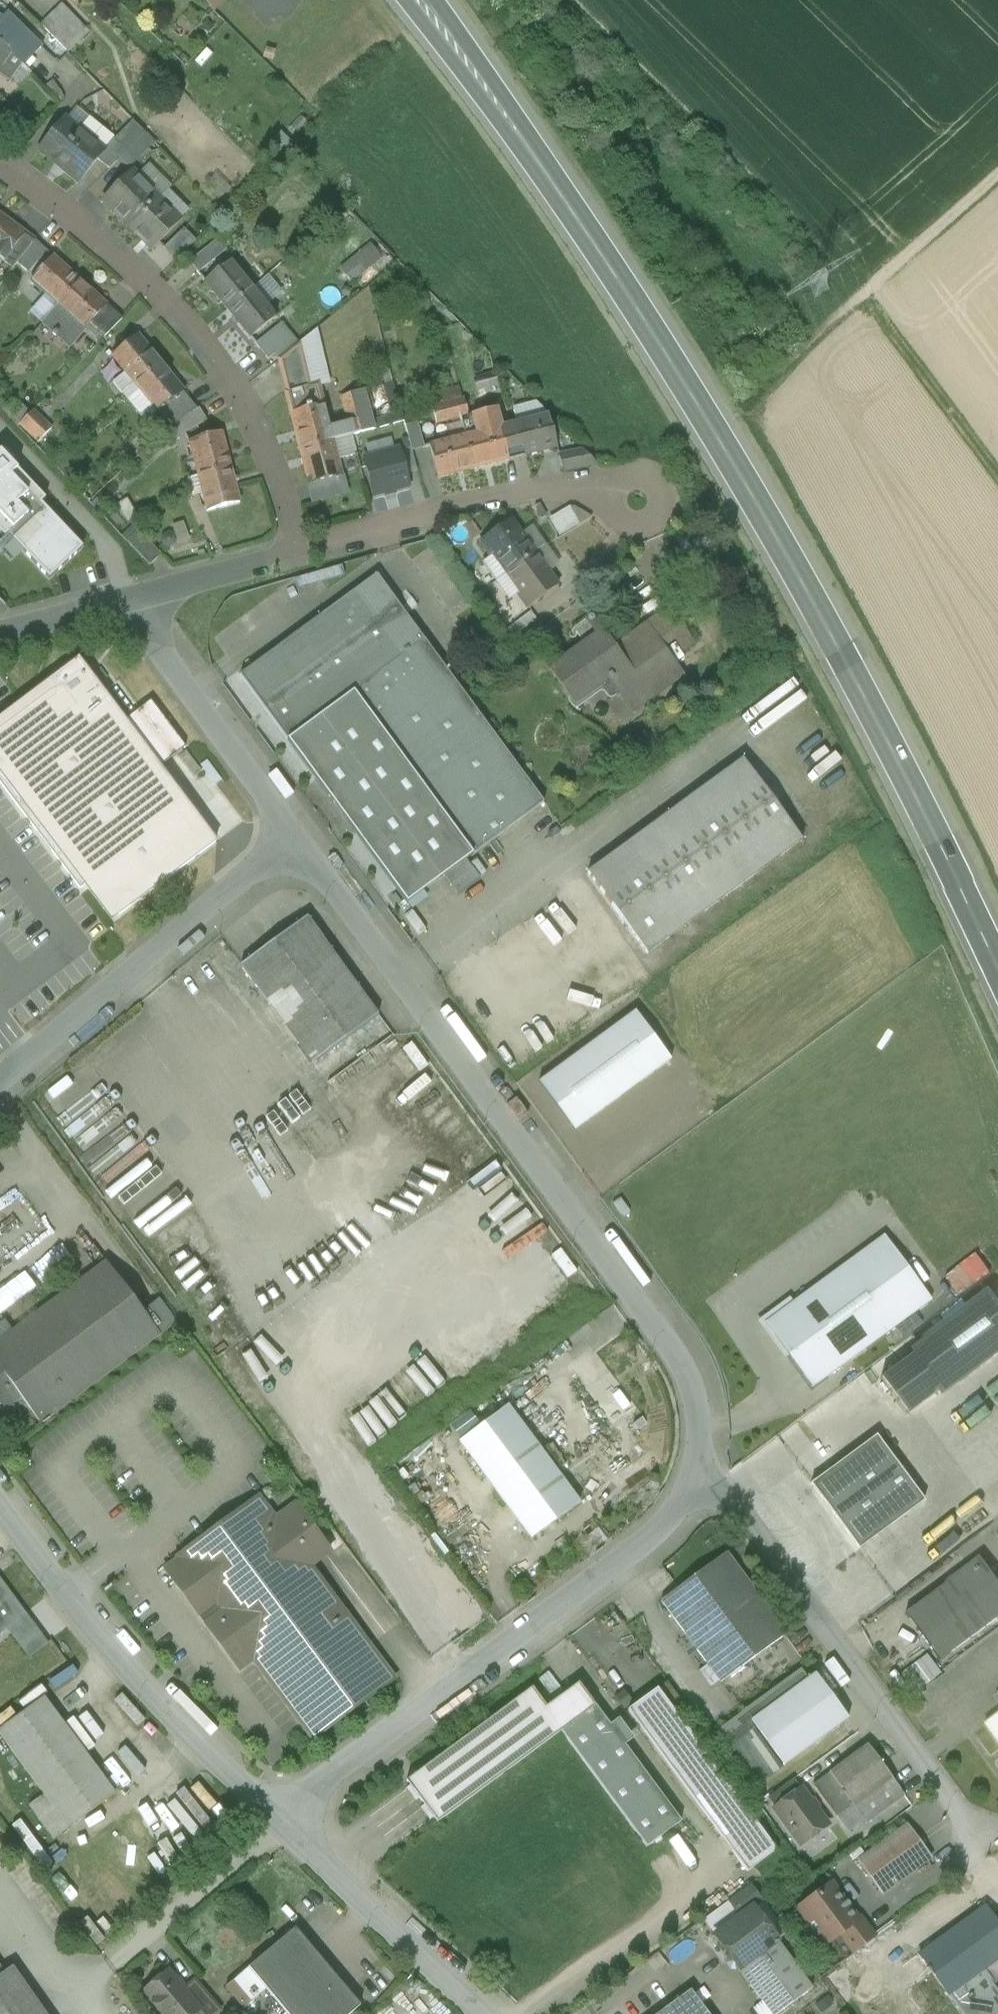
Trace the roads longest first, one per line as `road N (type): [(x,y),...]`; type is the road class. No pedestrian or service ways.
road 1 (primary): [(420,0),(636,309),(741,479),(882,733),(997,969)]
road 2 (unclassified): [(691,1488),(707,1407),(686,1350),(298,835)]
road 3 (unclassified): [(274,1817),(645,1545),(691,1488)]
road 4 (residential): [(300,545),(252,417),(212,355),(84,224),(0,164)]
road 5 (unclassified): [(691,1488),(730,1497),(972,1831)]
road 6 (unclassified): [(0,1505),(136,1675),(274,1817)]
road 7 (residential): [(300,545),(629,473),(649,491),(659,516)]
road 8 (unclassified): [(0,1084),(298,835)]
road 9 (unclassified): [(298,835),(137,594)]
road 10 (unclassified): [(274,1817),(480,2013)]
road 11 (track): [(862,293),(997,476)]
road 12 (track): [(845,309),(997,160)]
road 13 (residential): [(0,632),(137,594)]
road 14 (residential): [(137,594),(272,554)]

